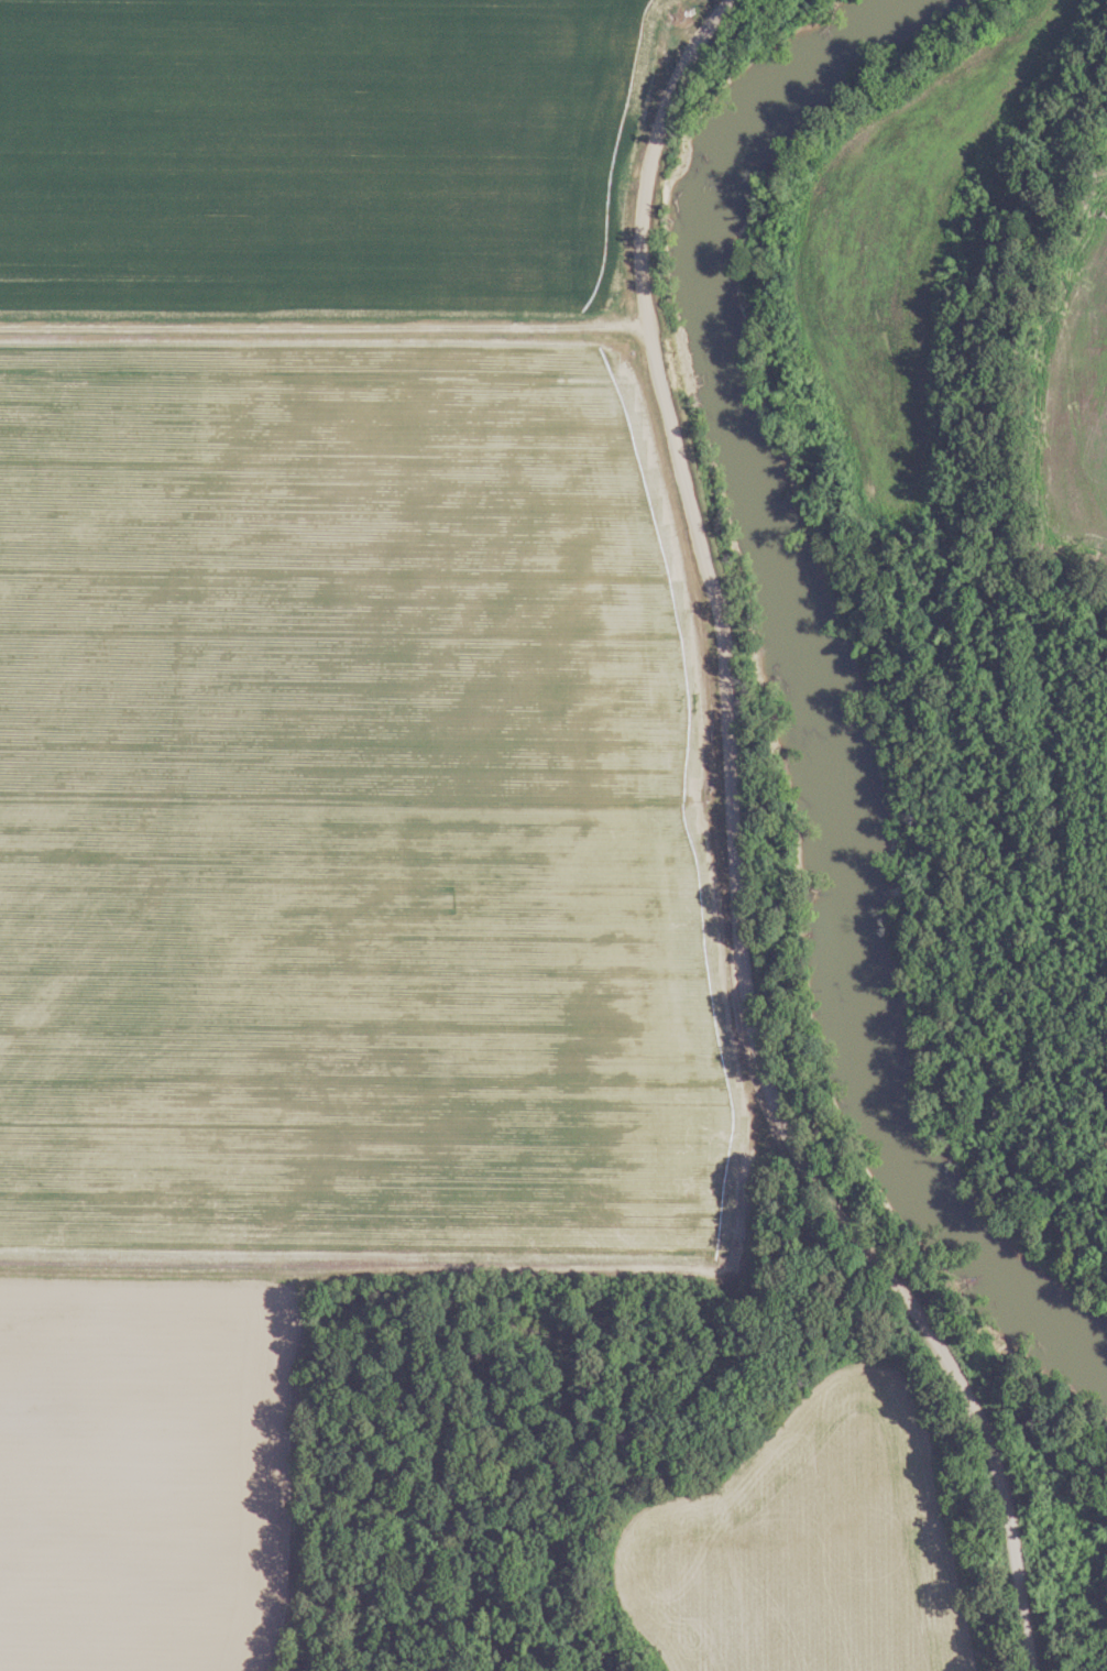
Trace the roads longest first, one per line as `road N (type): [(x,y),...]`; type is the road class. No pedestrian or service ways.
road 1 (residential): [(1035,1670),(1008,1501),(972,1400),(906,1297),(810,1175),(785,1128),(749,1009),(724,615),(648,297),(643,232),(655,145),(684,66),(731,0)]
road 2 (residential): [(703,39),(0,28)]

